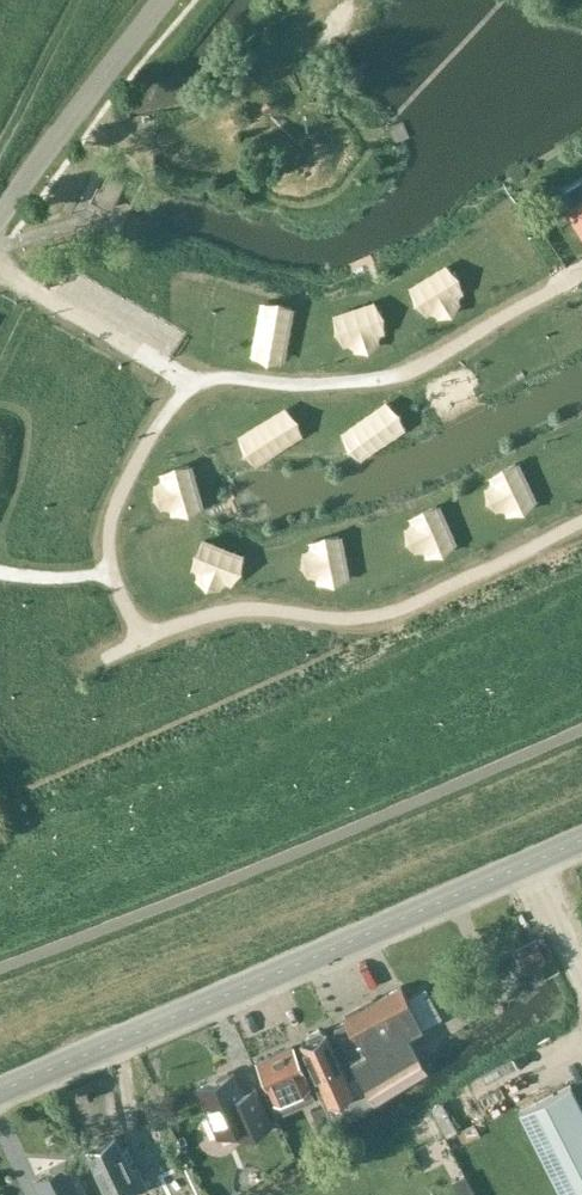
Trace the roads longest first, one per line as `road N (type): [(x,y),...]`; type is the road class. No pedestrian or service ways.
road 1 (tertiary): [(0,1090),(581,839)]

